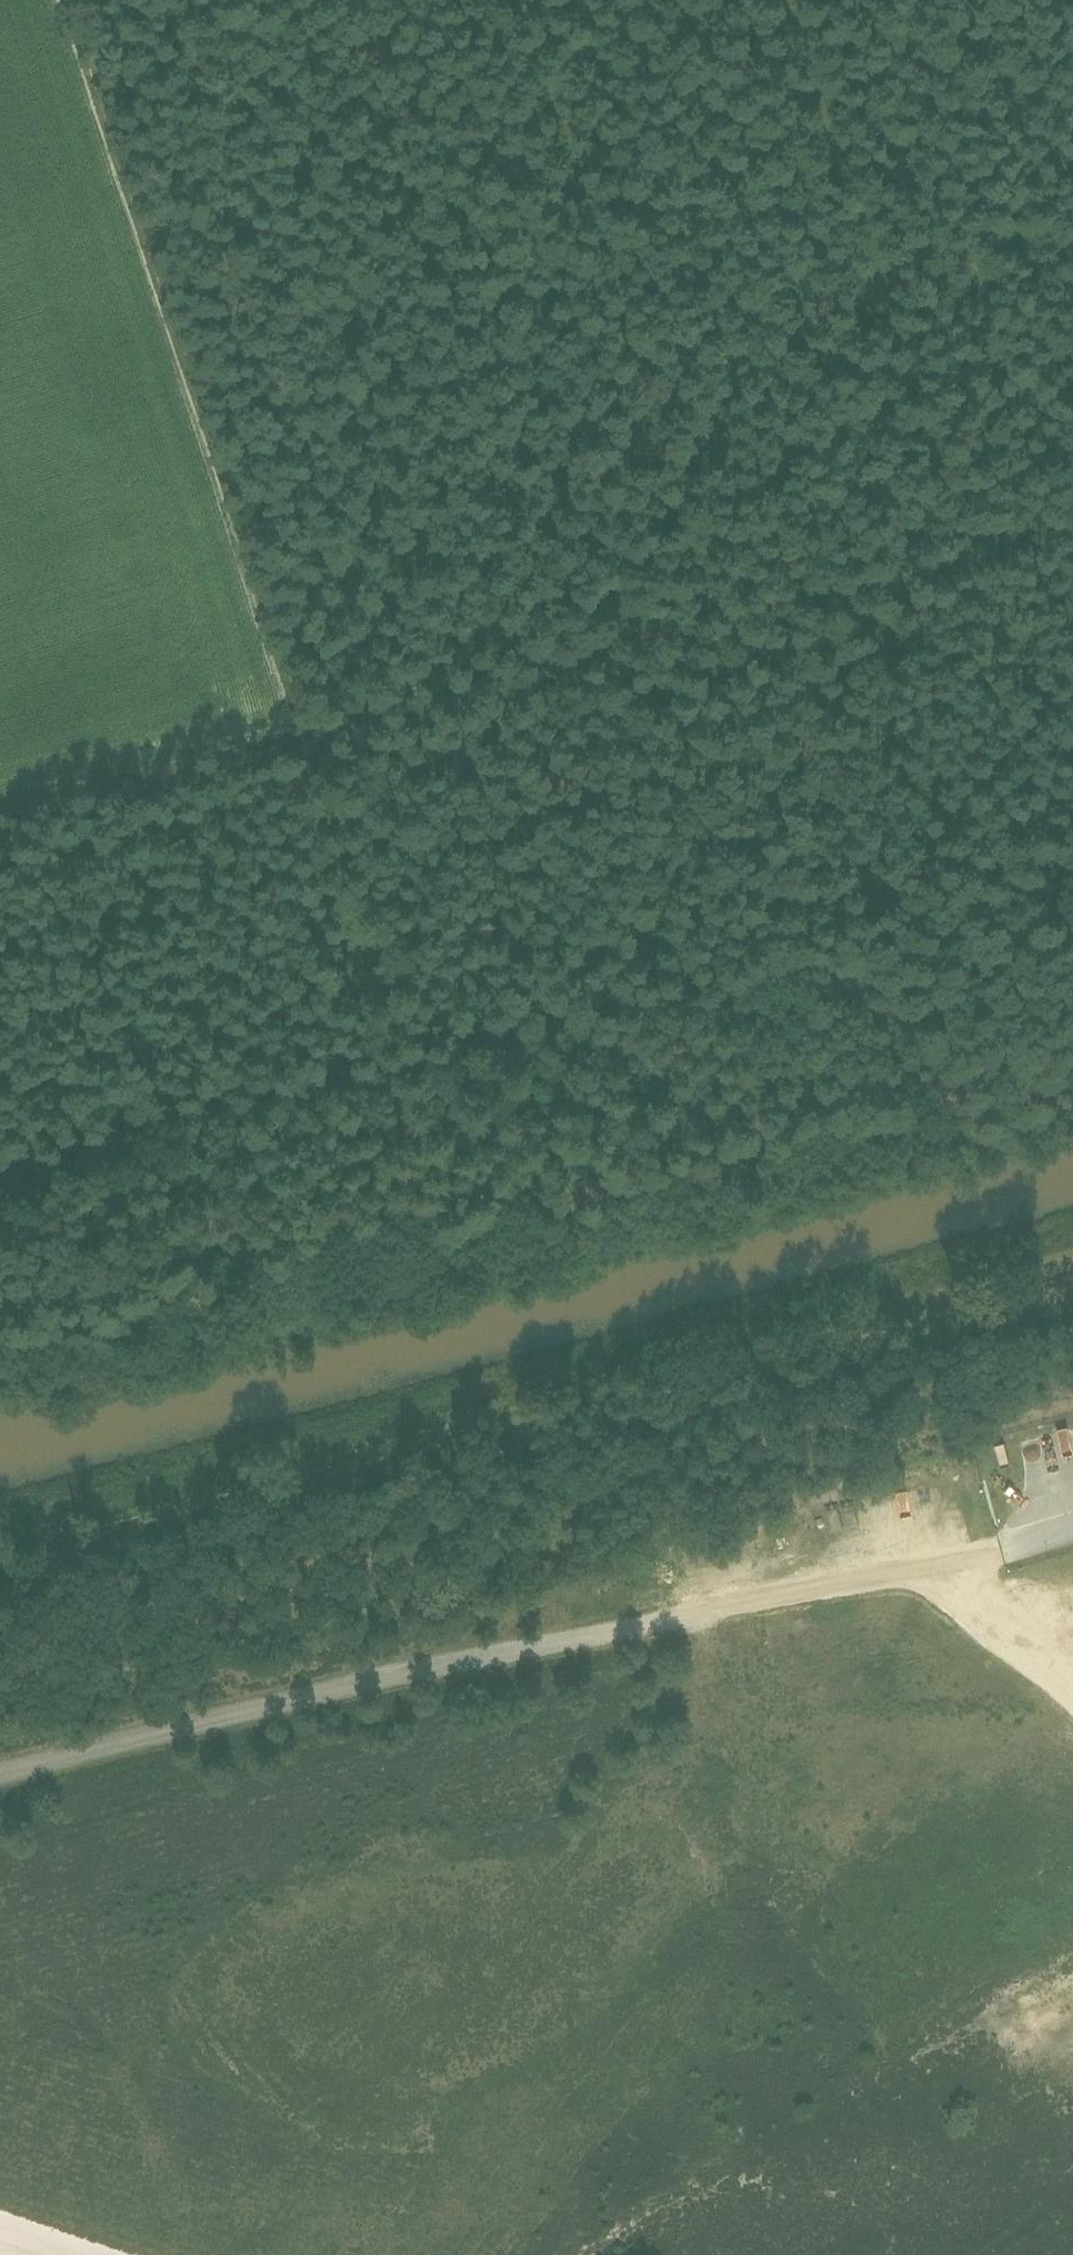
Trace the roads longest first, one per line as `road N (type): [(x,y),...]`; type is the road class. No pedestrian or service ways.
road 1 (track): [(1072,1512),(0,1772)]
road 2 (track): [(305,708),(65,0)]

